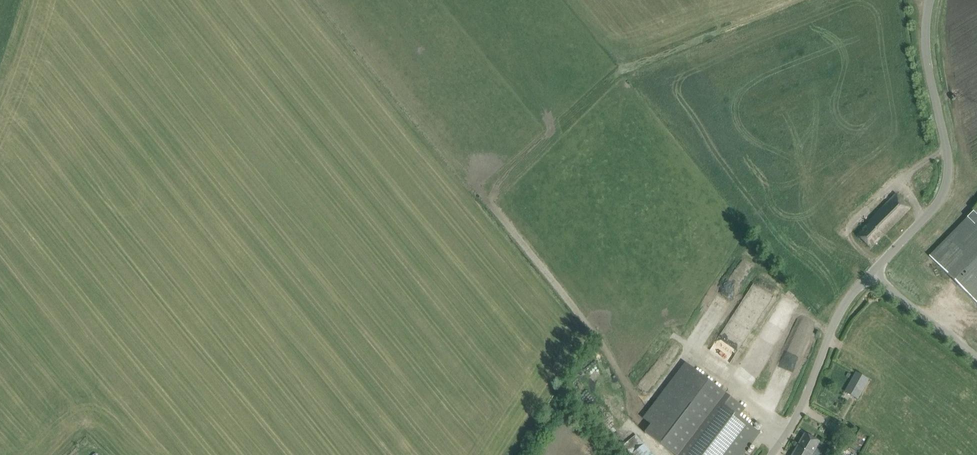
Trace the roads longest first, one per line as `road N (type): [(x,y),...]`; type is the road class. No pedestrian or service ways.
road 1 (unclassified): [(870,274),(926,217),(947,179),(926,55),(930,0)]
road 2 (unclassified): [(771,454),(840,310),(870,274)]
road 3 (unclassified): [(976,358),(870,274)]

